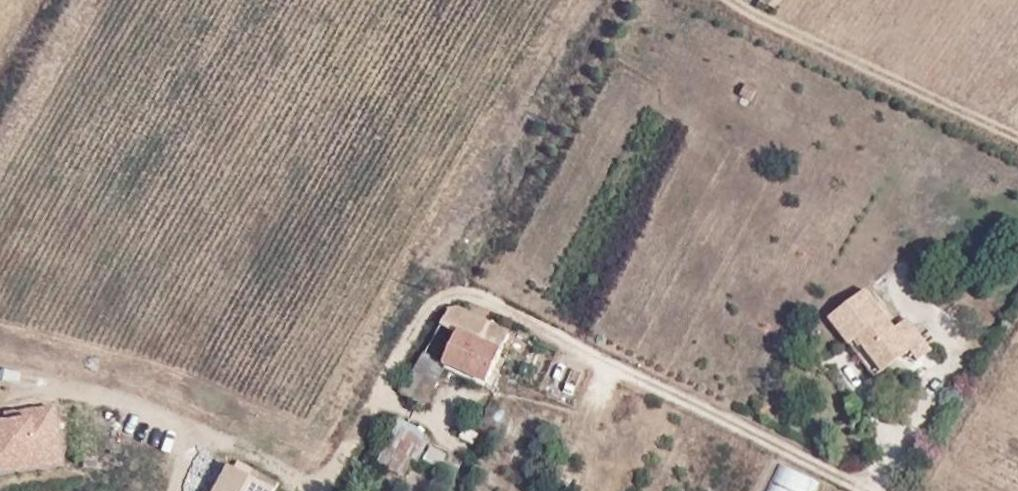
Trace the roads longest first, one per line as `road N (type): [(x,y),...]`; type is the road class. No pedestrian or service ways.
road 1 (unclassified): [(866,490),(460,285),(437,300),(333,490)]
road 2 (track): [(1017,141),(729,0)]

